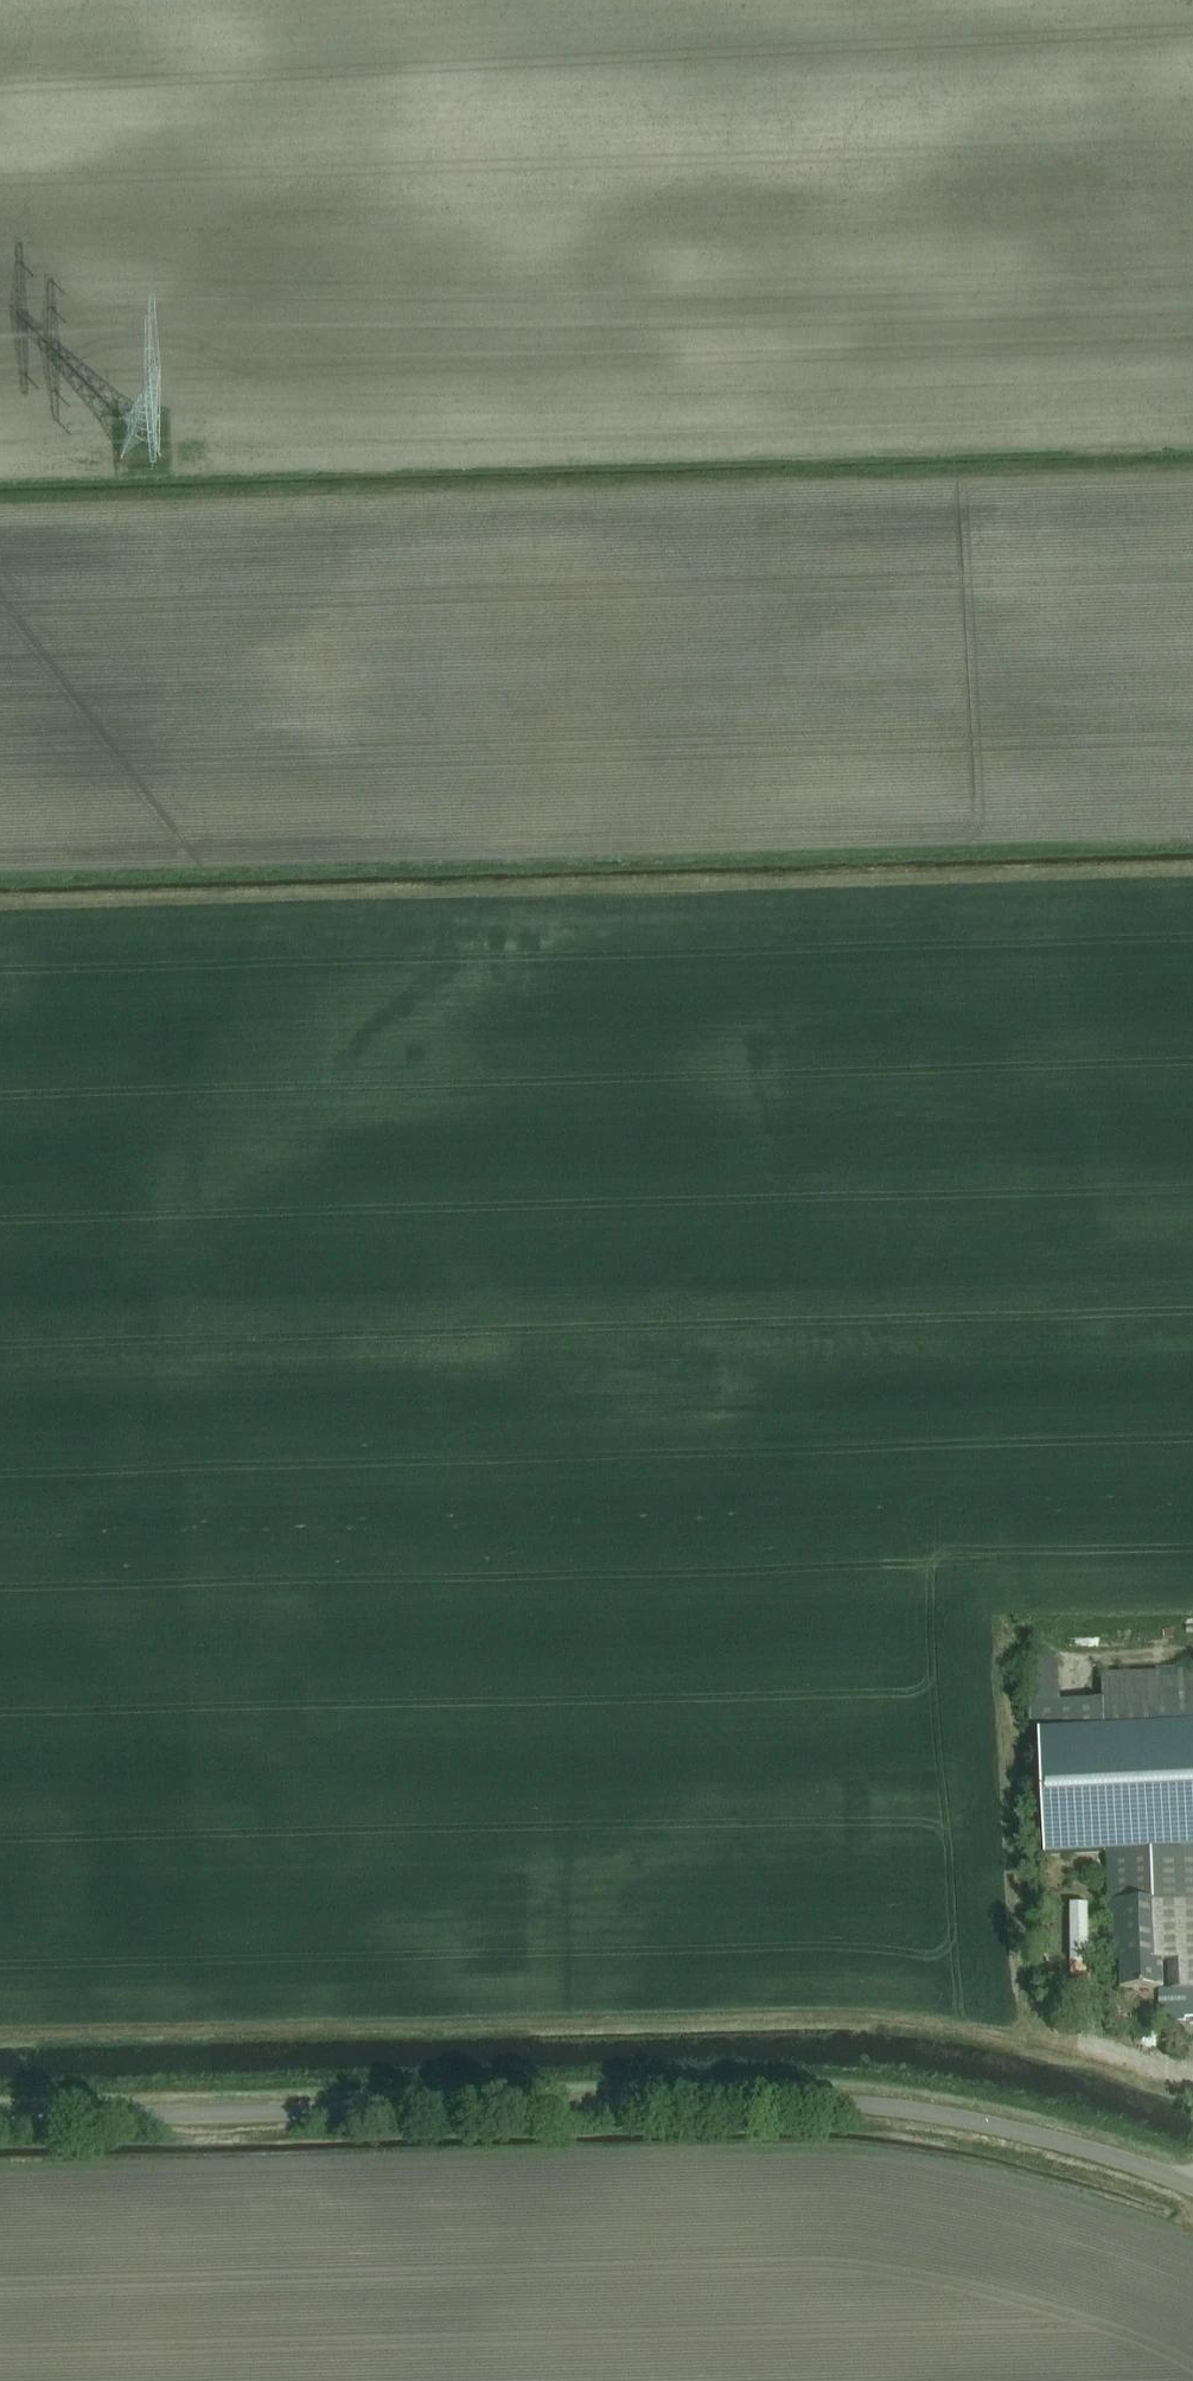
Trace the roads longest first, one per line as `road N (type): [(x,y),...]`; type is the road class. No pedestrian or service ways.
road 1 (unclassified): [(1192,2188),(1072,2146),(946,2117),(825,2104),(0,2120)]

